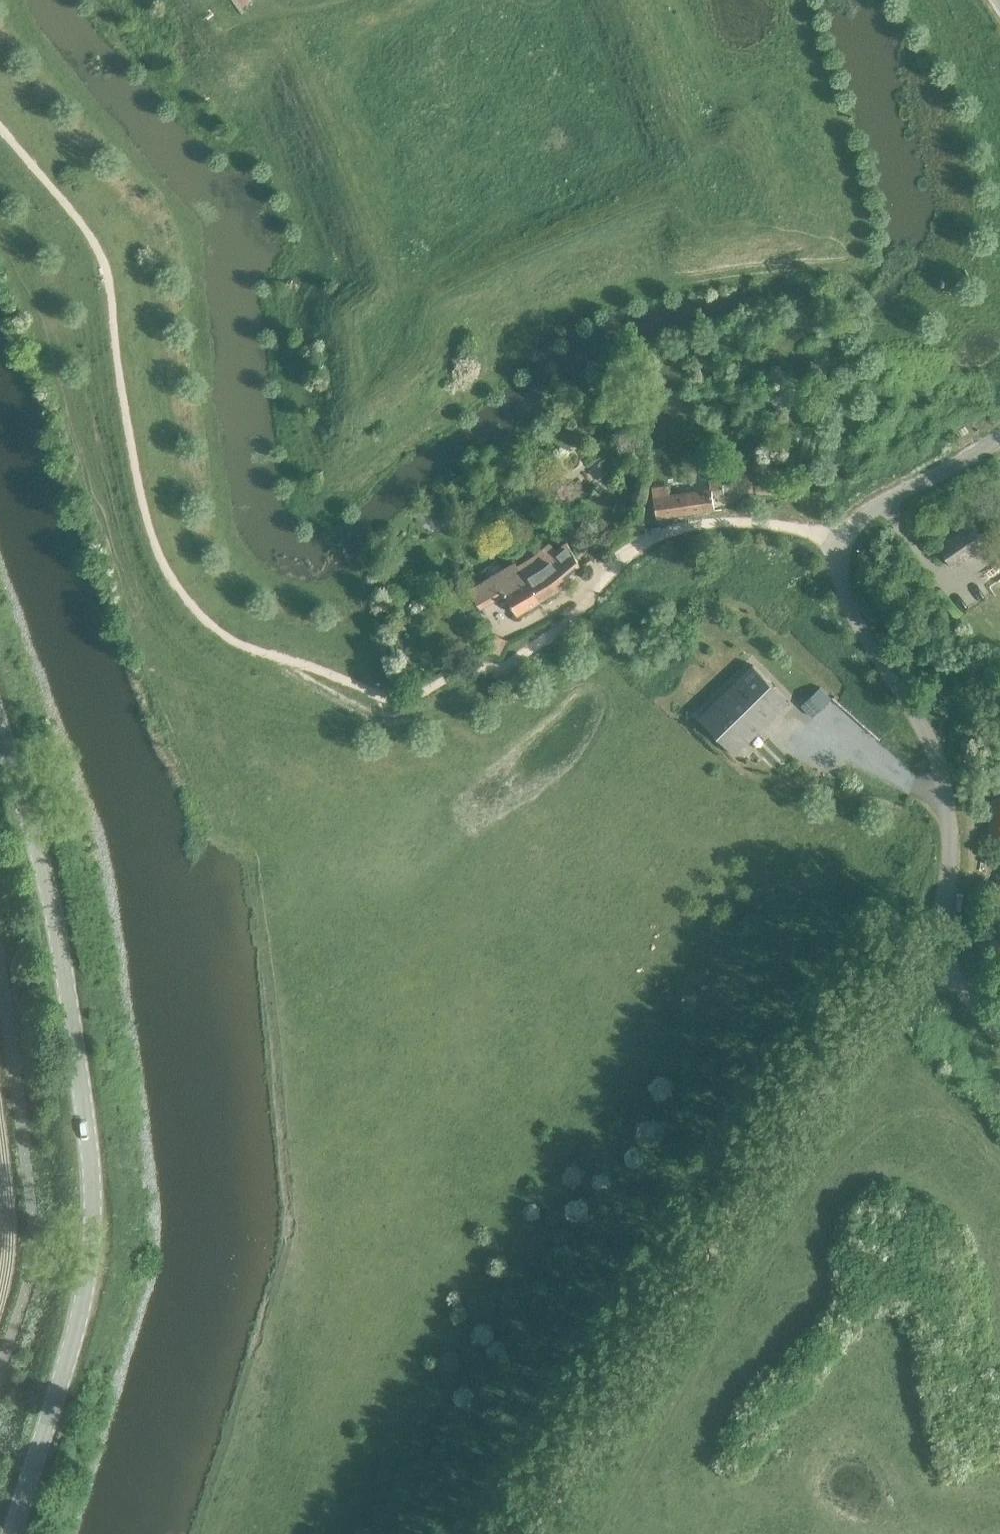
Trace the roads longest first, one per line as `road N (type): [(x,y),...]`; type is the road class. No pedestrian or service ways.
road 1 (tertiary): [(12,1533),(86,1290),(93,1182),(55,914),(0,724)]
road 2 (unclassified): [(535,1533),(904,975),(941,953)]
road 3 (unclassified): [(941,953),(948,801),(935,754),(840,588),(839,562),(861,518),(999,437)]

